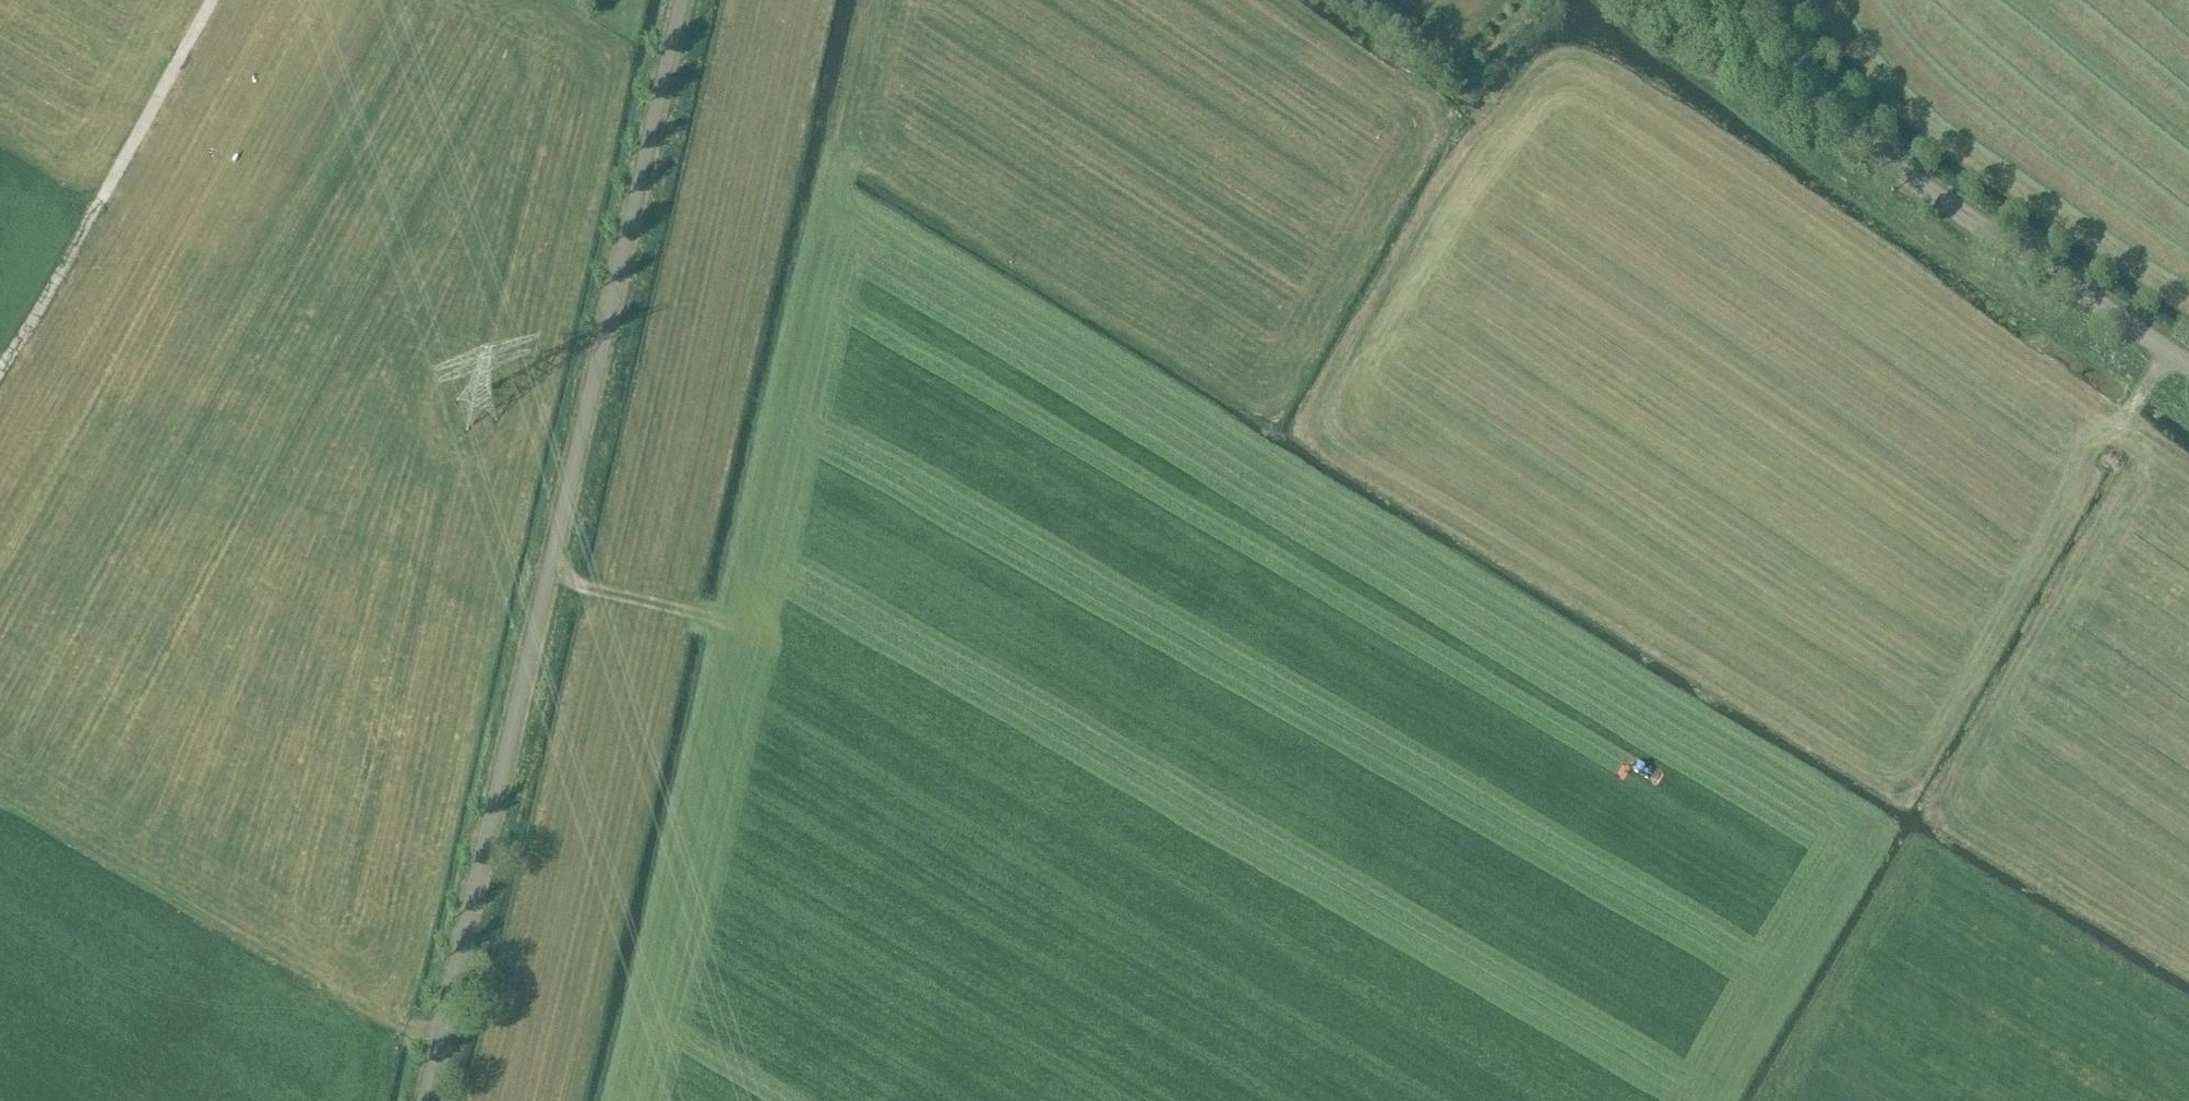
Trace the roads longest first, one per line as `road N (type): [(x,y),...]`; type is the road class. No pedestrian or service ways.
road 1 (unclassified): [(432,1100),(691,0)]
road 2 (tertiary): [(2188,366),(1883,160),(1816,90),(1764,0)]

